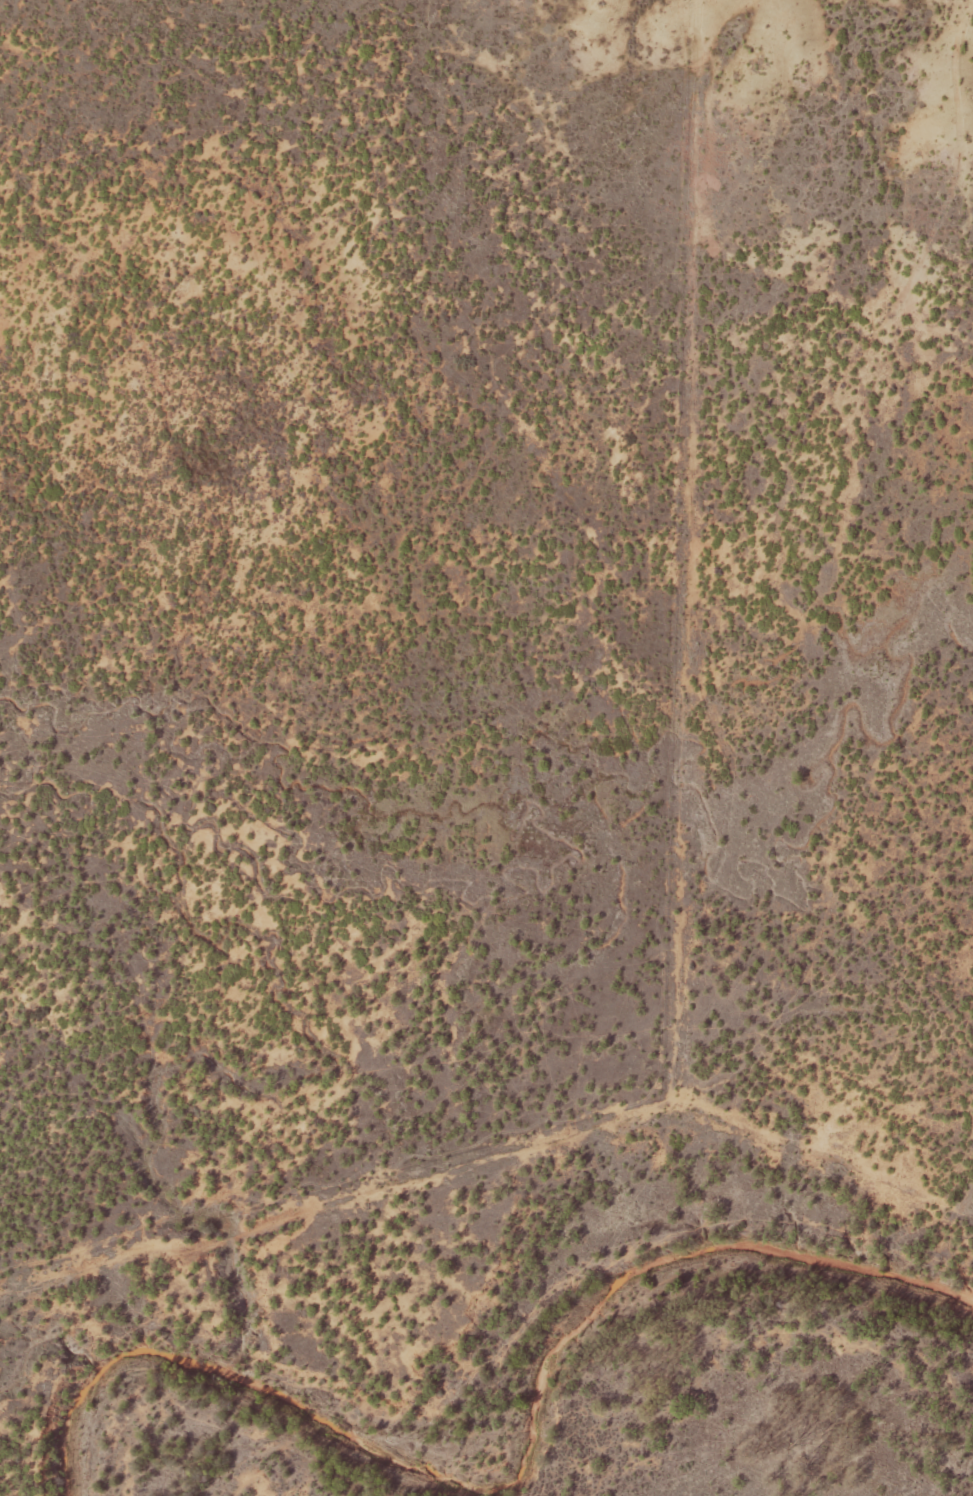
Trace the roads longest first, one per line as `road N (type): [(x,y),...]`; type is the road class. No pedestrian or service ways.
road 1 (track): [(972,1168),(847,1092),(674,1012),(659,981),(694,834),(704,708),(679,642),(679,535),(840,383),(916,236),(967,0)]

